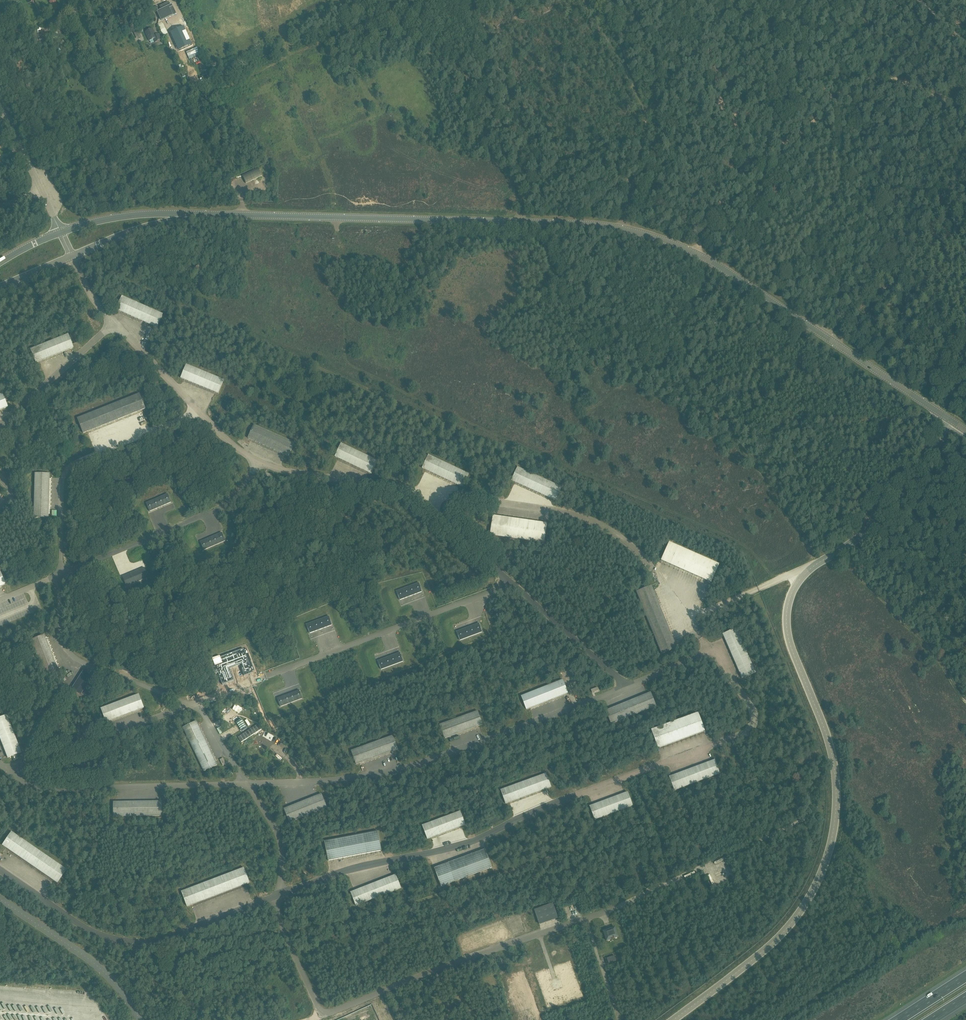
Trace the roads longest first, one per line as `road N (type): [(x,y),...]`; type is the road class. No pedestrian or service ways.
road 1 (track): [(277,22),(331,188),(348,361),(742,542),(775,581)]
road 2 (tertiary): [(965,430),(717,265),(633,231),(213,215)]
road 3 (track): [(820,562),(682,364),(686,325),(712,262)]
road 4 (track): [(622,229),(645,124),(580,0)]
road 5 (track): [(695,254),(754,163),(842,107)]
road 6 (track): [(645,124),(676,105),(711,109),(719,96),(719,39),(681,14)]
road 7 (track): [(690,379),(653,369),(632,374),(552,458)]
road 8 (tertiary): [(213,215),(138,214),(61,232)]
road 9 (tertiary): [(72,256),(152,225),(213,215)]
road 10 (unclassified): [(61,232),(0,100)]
road 11 (track): [(965,108),(878,80),(842,107)]

